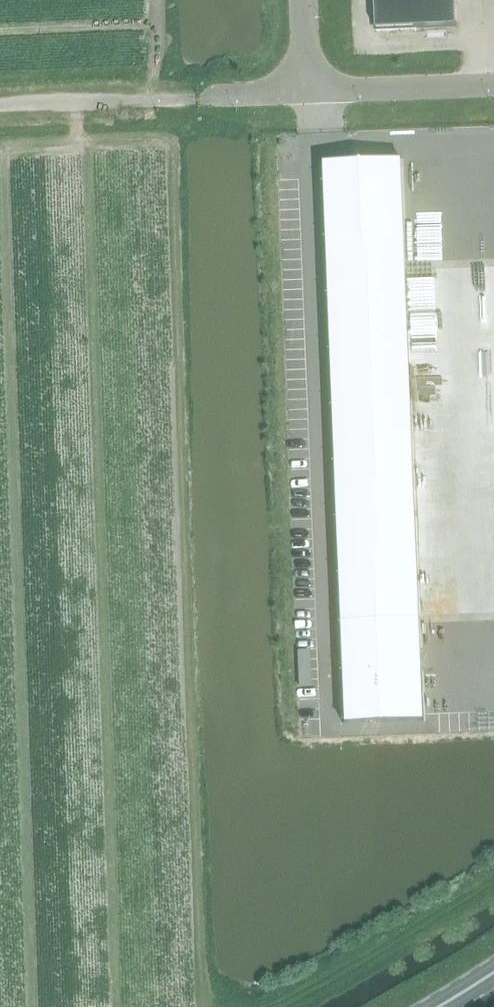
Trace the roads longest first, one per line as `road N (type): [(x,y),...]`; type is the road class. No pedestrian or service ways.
road 1 (unclassified): [(304,94),(0,107)]
road 2 (unclassified): [(304,94),(493,87)]

